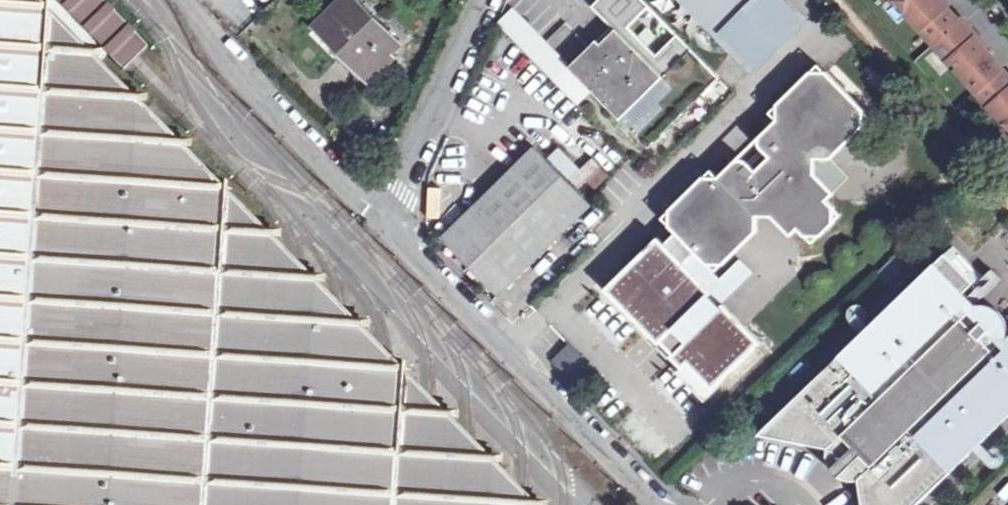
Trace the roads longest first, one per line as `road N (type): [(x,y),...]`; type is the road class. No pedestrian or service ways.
road 1 (unclassified): [(661,504),(388,220)]
road 2 (unclassified): [(388,220),(244,68),(195,0)]
road 3 (unclassified): [(482,0),(388,220)]

